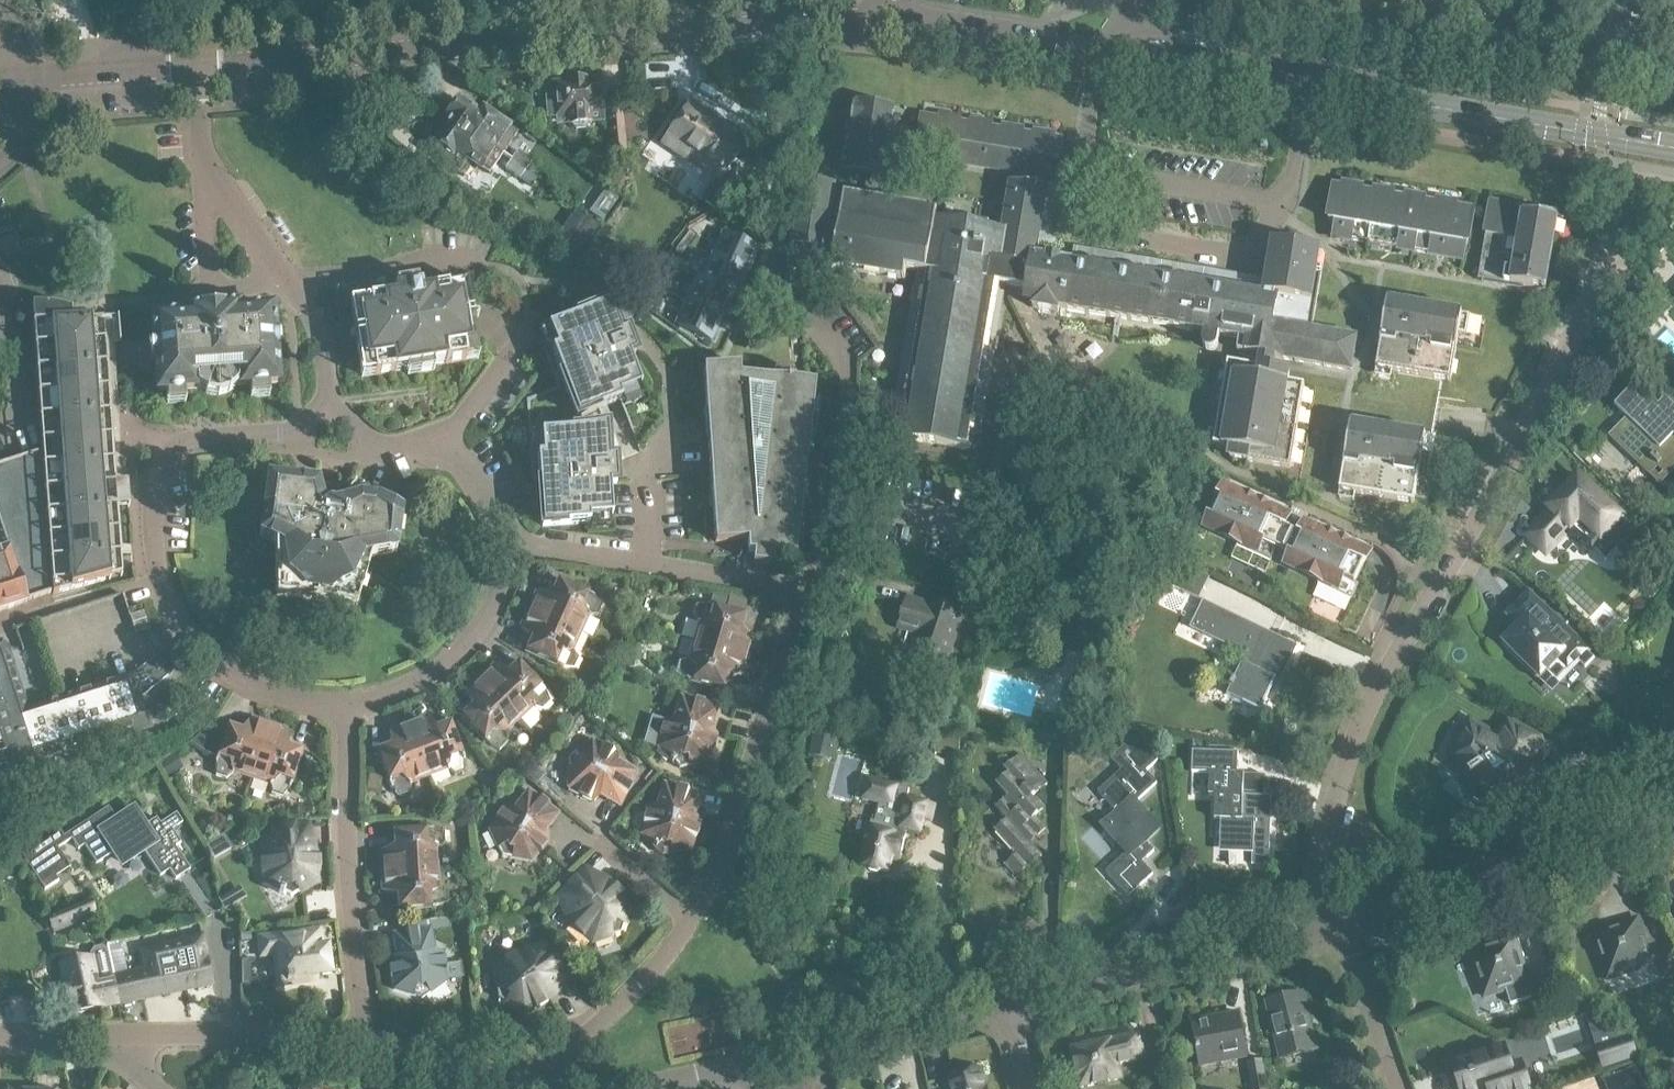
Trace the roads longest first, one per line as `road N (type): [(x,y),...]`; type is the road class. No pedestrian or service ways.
road 1 (residential): [(1326,924),(1333,808),(1353,742),(1376,687),(1512,455),(1604,260)]
road 2 (secondary): [(196,68),(894,17)]
road 3 (residential): [(673,937),(701,905),(752,764),(797,594),(754,580),(516,545)]
road 4 (residential): [(344,702),(275,692),(226,669),(190,636),(154,547),(156,487),(177,442),(291,433),(328,408)]
road 5 (secondary): [(1602,137),(1311,84),(1170,46),(1126,46)]
road 6 (residential): [(328,408),(315,319),(201,154),(196,68)]
road 7 (residential): [(1342,919),(1673,809)]
road 8 (residential): [(361,1044),(340,809),(344,702)]
road 9 (residential): [(1009,1005),(1326,924)]
road 10 (residential): [(739,1064),(1009,1005)]
road 11 (residential): [(516,545),(482,623),(454,656),(419,680),(344,702)]
road 12 (secondary): [(1126,46),(1080,50),(894,17)]
road 13 (residential): [(132,1034),(361,1044)]
road 14 (residential): [(539,1082),(611,1088),(739,1064)]
road 15 (residential): [(539,1082),(673,937)]
road 16 (residential): [(1399,1088),(1342,919)]
road 17 (residential): [(445,447),(511,353),(501,325),(482,321)]
road 18 (residential): [(361,1044),(508,1078)]
road 19 (unclassified): [(1602,137),(1624,0)]
road 20 (residential): [(673,937),(589,834)]
road 21 (residential): [(0,1044),(132,1034)]
road 22 (residential): [(328,408),(371,442),(445,447)]
road 23 (residential): [(445,447),(461,456),(516,545)]

